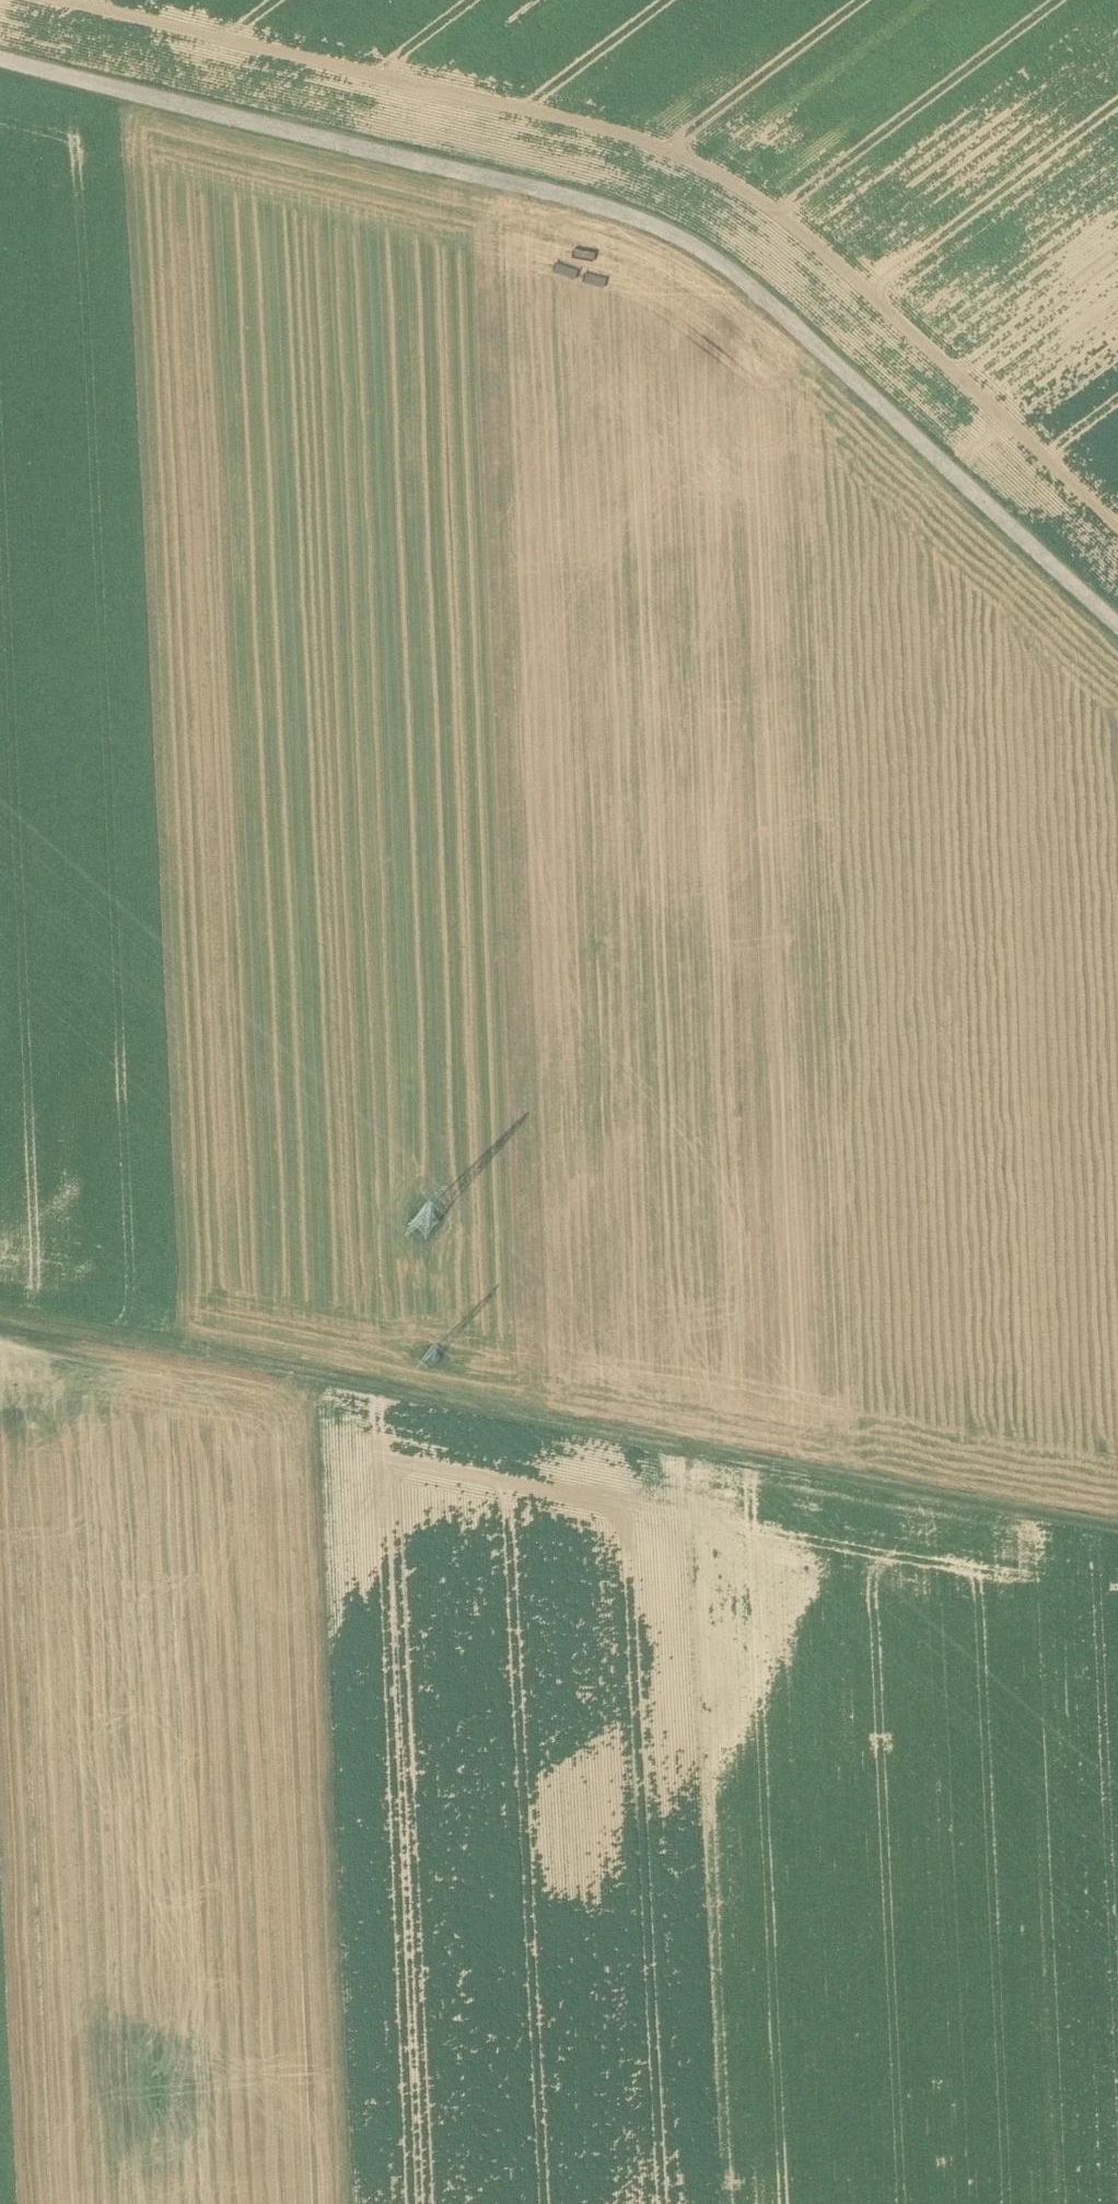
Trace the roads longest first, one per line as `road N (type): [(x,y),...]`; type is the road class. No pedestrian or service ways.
road 1 (track): [(0,60),(693,233),(1117,610)]

